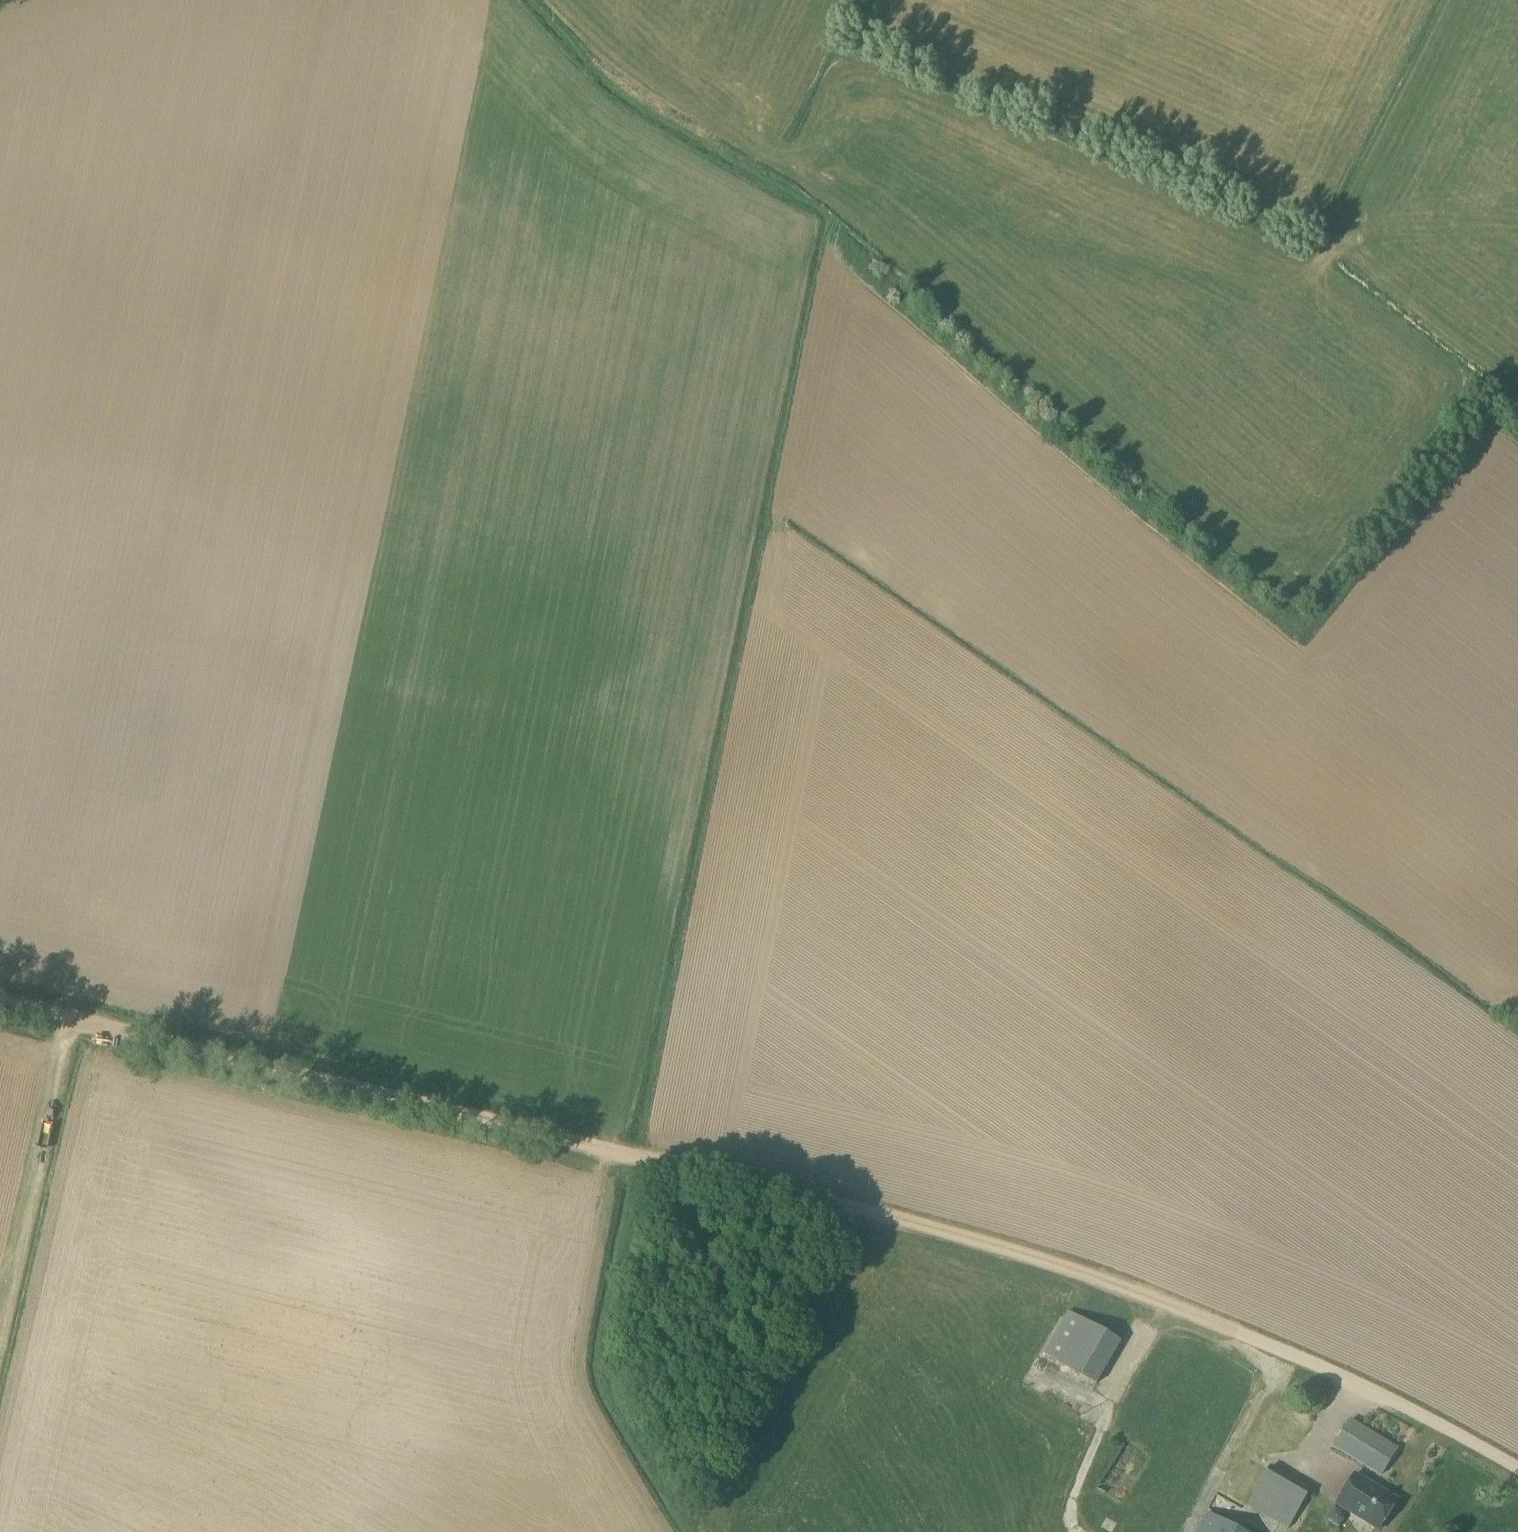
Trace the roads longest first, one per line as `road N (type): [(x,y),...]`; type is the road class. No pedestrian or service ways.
road 1 (track): [(1232,1330),(1030,1259),(0,1002)]
road 2 (unclassified): [(1517,1470),(1401,1405),(1232,1330)]

